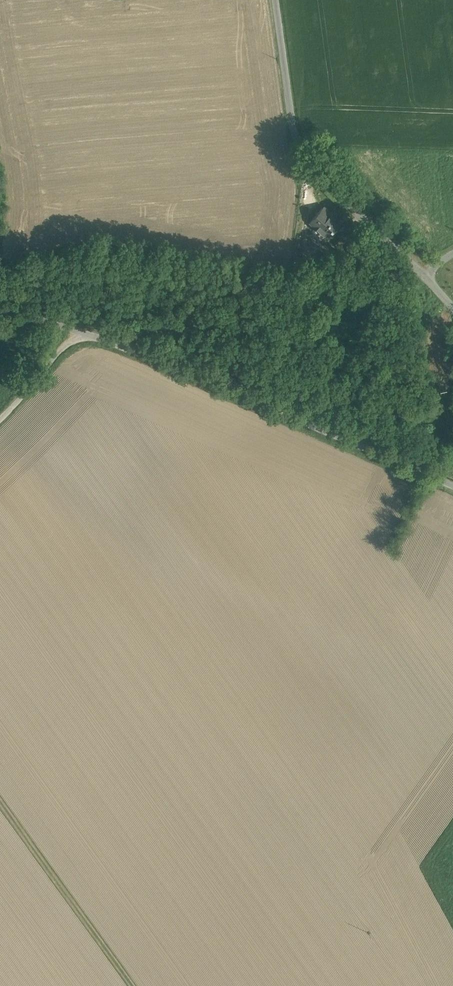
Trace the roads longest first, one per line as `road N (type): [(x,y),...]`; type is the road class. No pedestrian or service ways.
road 1 (track): [(452,486),(110,339),(0,307)]
road 2 (unclassified): [(275,0),(295,140),(305,158),(423,273)]

